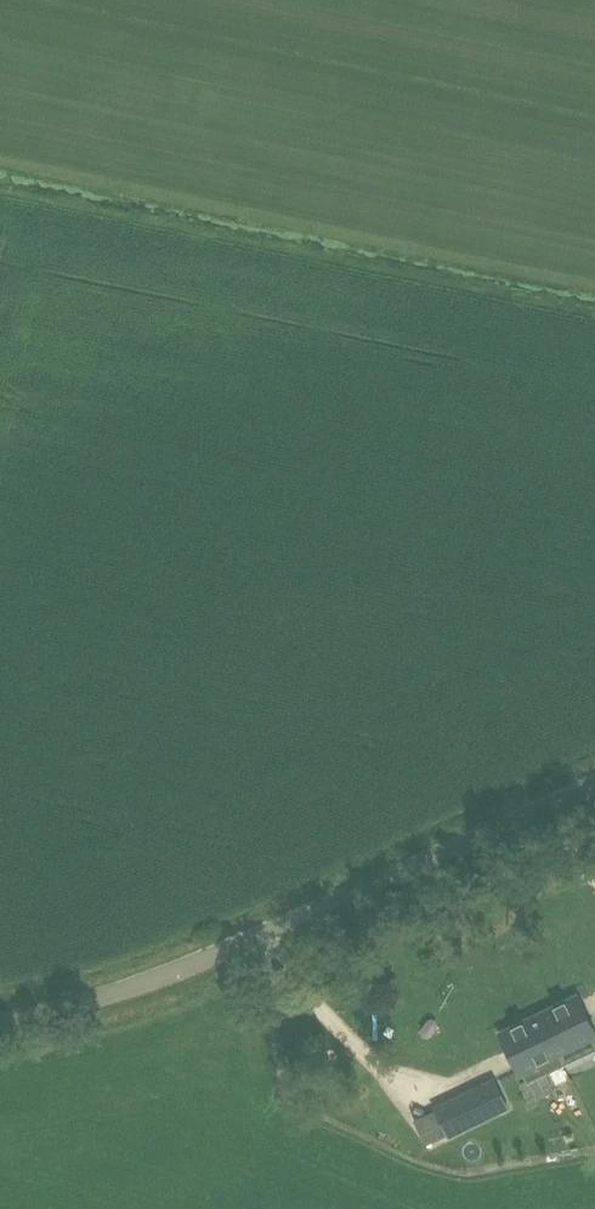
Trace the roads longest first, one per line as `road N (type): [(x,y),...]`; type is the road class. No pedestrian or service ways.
road 1 (unclassified): [(594,769),(169,961),(0,1011)]

